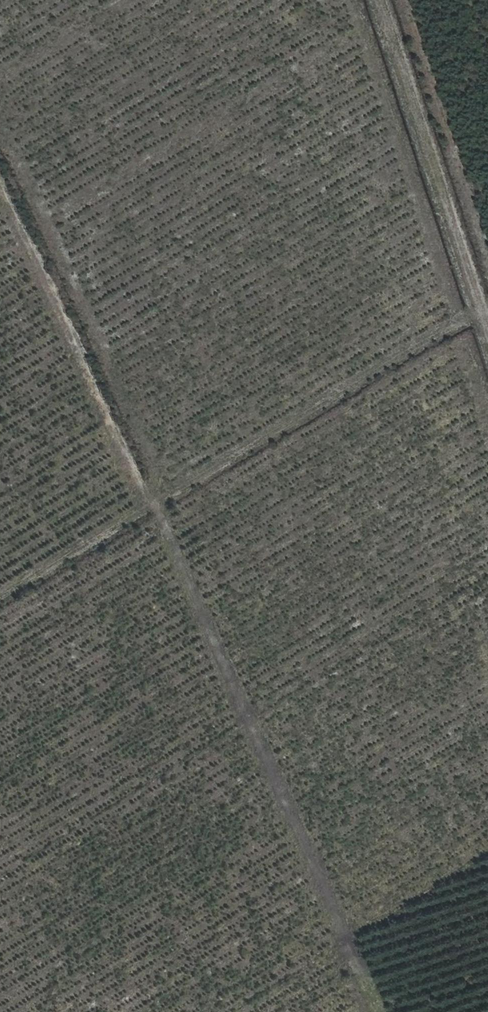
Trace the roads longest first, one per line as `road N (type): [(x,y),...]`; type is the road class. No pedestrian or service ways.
road 1 (track): [(0,605),(477,320)]
road 2 (track): [(378,1011),(158,510)]
road 3 (track): [(487,355),(374,0)]

